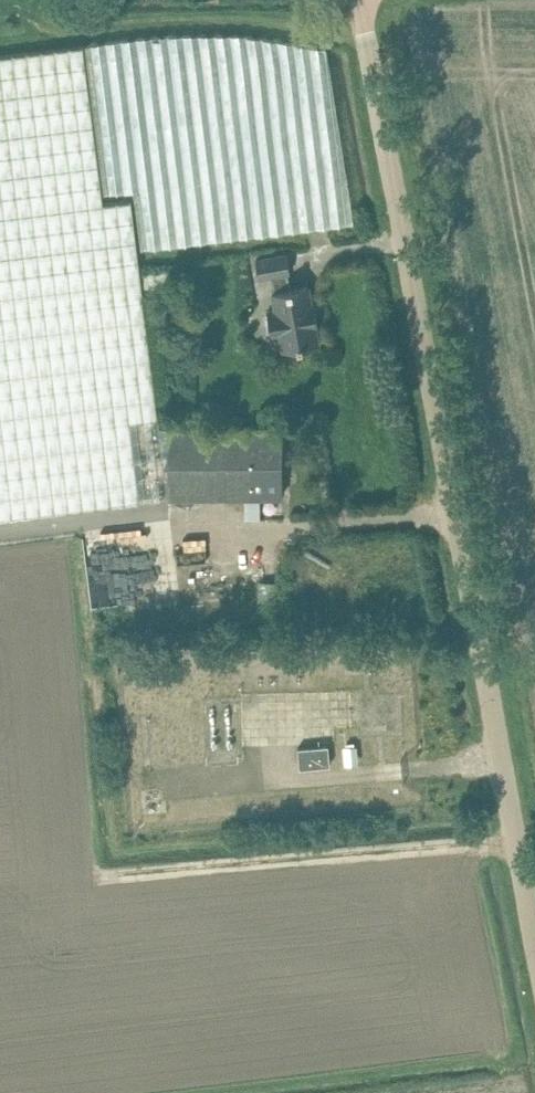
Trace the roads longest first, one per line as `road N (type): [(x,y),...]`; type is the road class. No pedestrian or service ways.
road 1 (unclassified): [(534,954),(359,0)]

